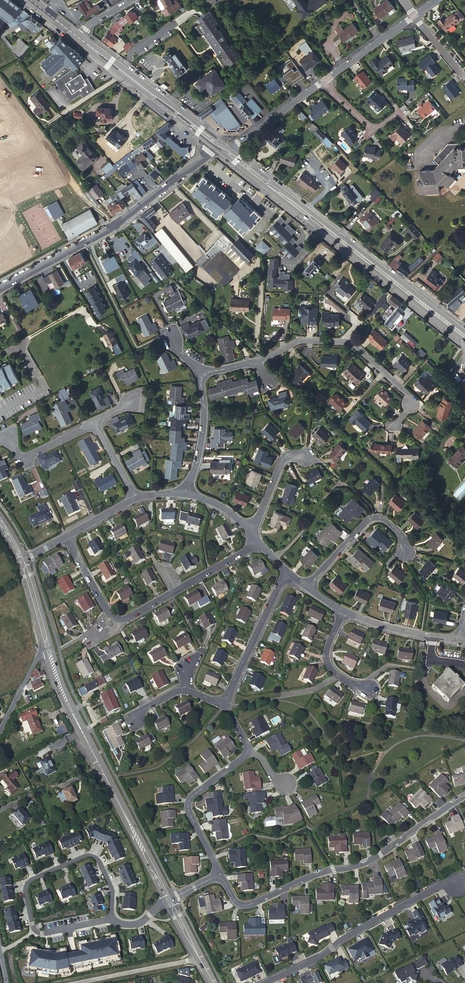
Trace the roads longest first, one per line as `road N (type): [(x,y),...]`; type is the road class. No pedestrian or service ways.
road 1 (residential): [(218,874),(234,900),(249,904),(319,872),(360,864),(464,795)]
road 2 (tertiary): [(49,649),(83,735),(169,900)]
road 3 (residential): [(218,144),(113,226),(0,288)]
road 4 (residential): [(111,919),(111,887),(87,855),(25,884),(33,929),(69,928)]
road 5 (residential): [(262,982),(441,884),(456,884)]
road 6 (residential): [(256,361),(298,340),(351,343),(407,394),(389,430)]
road 7 (primary): [(464,335),(314,220)]
road 8 (primary): [(218,144),(79,38)]
road 9 (residential): [(67,538),(113,618),(126,619),(175,590)]
road 10 (residential): [(246,751),(187,804),(218,874)]
road 11 (residential): [(306,588),(373,518),(400,534),(404,552)]
road 12 (residential): [(285,571),(225,703)]
road 13 (residential): [(76,982),(199,959)]
road 14 (residential): [(186,494),(203,429),(203,375)]

